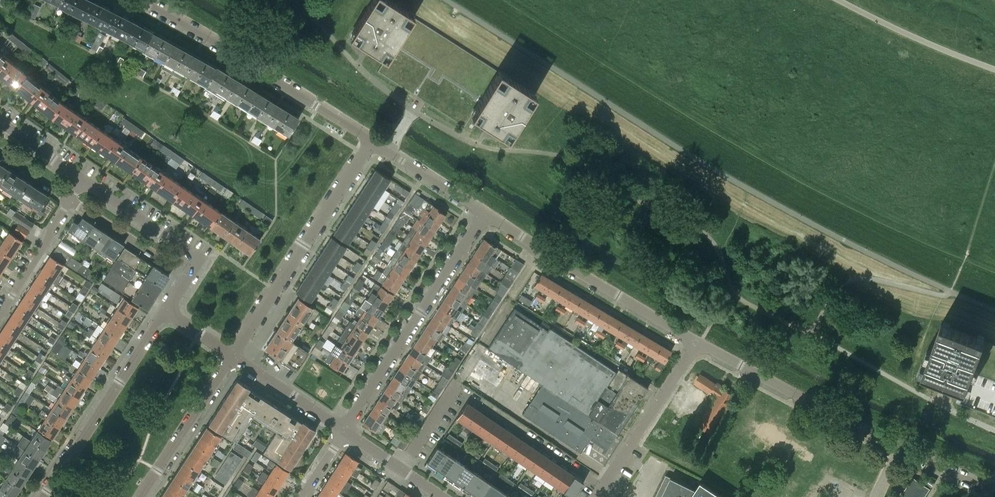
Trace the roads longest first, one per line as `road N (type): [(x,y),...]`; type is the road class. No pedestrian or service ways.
road 1 (residential): [(403,472),(454,390),(604,487)]
road 2 (residential): [(370,139),(139,0)]
road 3 (residential): [(346,432),(483,213)]
road 4 (residential): [(233,357),(370,139)]
road 5 (residential): [(700,342),(483,213)]
road 6 (residential): [(898,446),(700,342)]
road 7 (residential): [(167,312),(44,496)]
road 8 (residential): [(604,487),(700,342)]
road 9 (residential): [(142,496),(233,357)]
road 10 (residential): [(72,200),(0,315)]
road 11 (residential): [(346,432),(233,357)]
road 12 (residential): [(72,200),(165,260),(180,247)]

